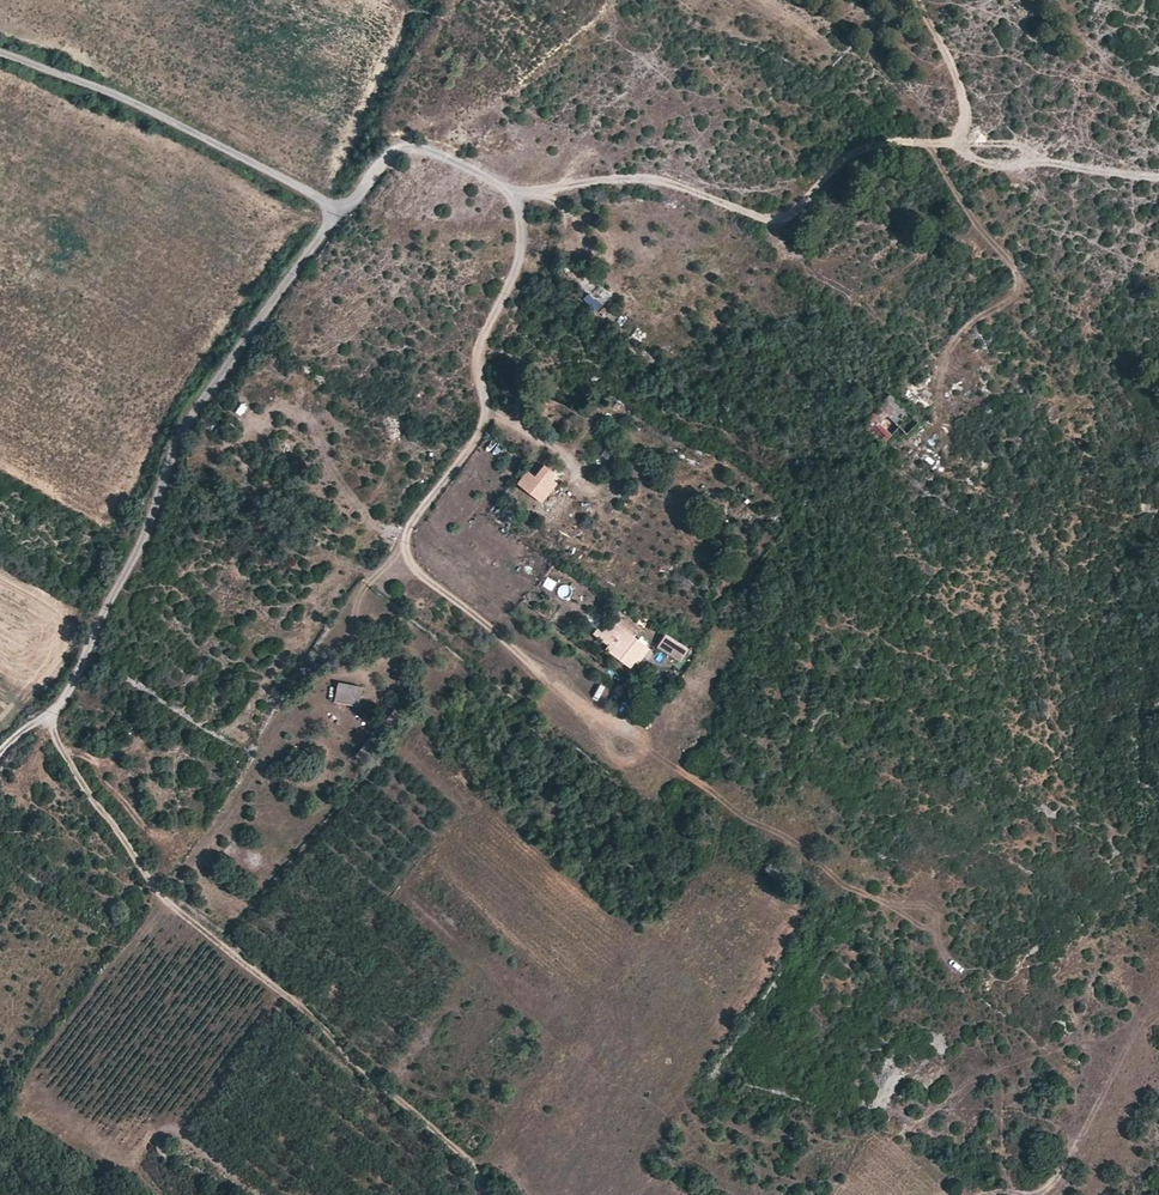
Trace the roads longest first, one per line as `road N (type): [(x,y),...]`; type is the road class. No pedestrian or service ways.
road 1 (track): [(333,217),(392,151),(406,149),(453,162),(510,193),(519,214),(514,273),(478,356),(480,433),(410,524),(405,549),(415,569),(529,663),(753,823),(784,834),(840,880),(906,916),(931,930),(939,924),(938,906),(908,903)]
road 2 (track): [(52,715),(124,577),(187,424),(333,217),(324,204),(145,103),(0,57)]
road 3 (track): [(483,1194),(472,1163),(297,1001),(170,905),(79,777),(52,715)]
road 4 (track): [(510,193),(665,181),(773,220),(862,148),(951,142),(962,131),(962,94),(916,0)]
road 5 (track): [(986,1194),(1030,1194),(1063,1171),(1132,1039)]
road 6 (track): [(1158,175),(1045,161),(1002,165),(973,159),(951,142)]

